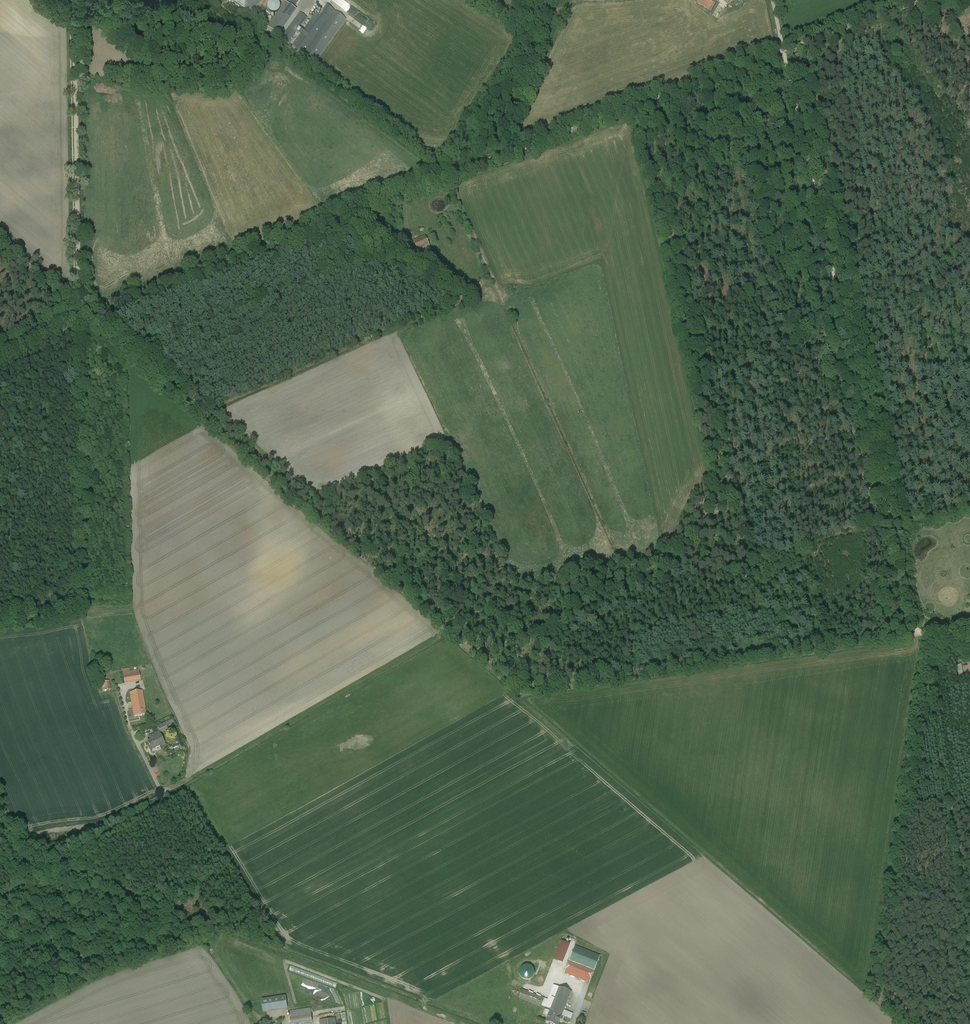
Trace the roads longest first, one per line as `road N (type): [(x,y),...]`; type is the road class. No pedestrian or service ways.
road 1 (unclassified): [(917,635),(772,0)]
road 2 (track): [(101,305),(623,110)]
road 3 (track): [(623,110),(920,0)]
road 4 (track): [(81,312),(74,0)]
road 5 (residential): [(0,897),(163,802),(122,690)]
road 6 (track): [(917,635),(747,660)]
road 7 (track): [(572,0),(501,156)]

